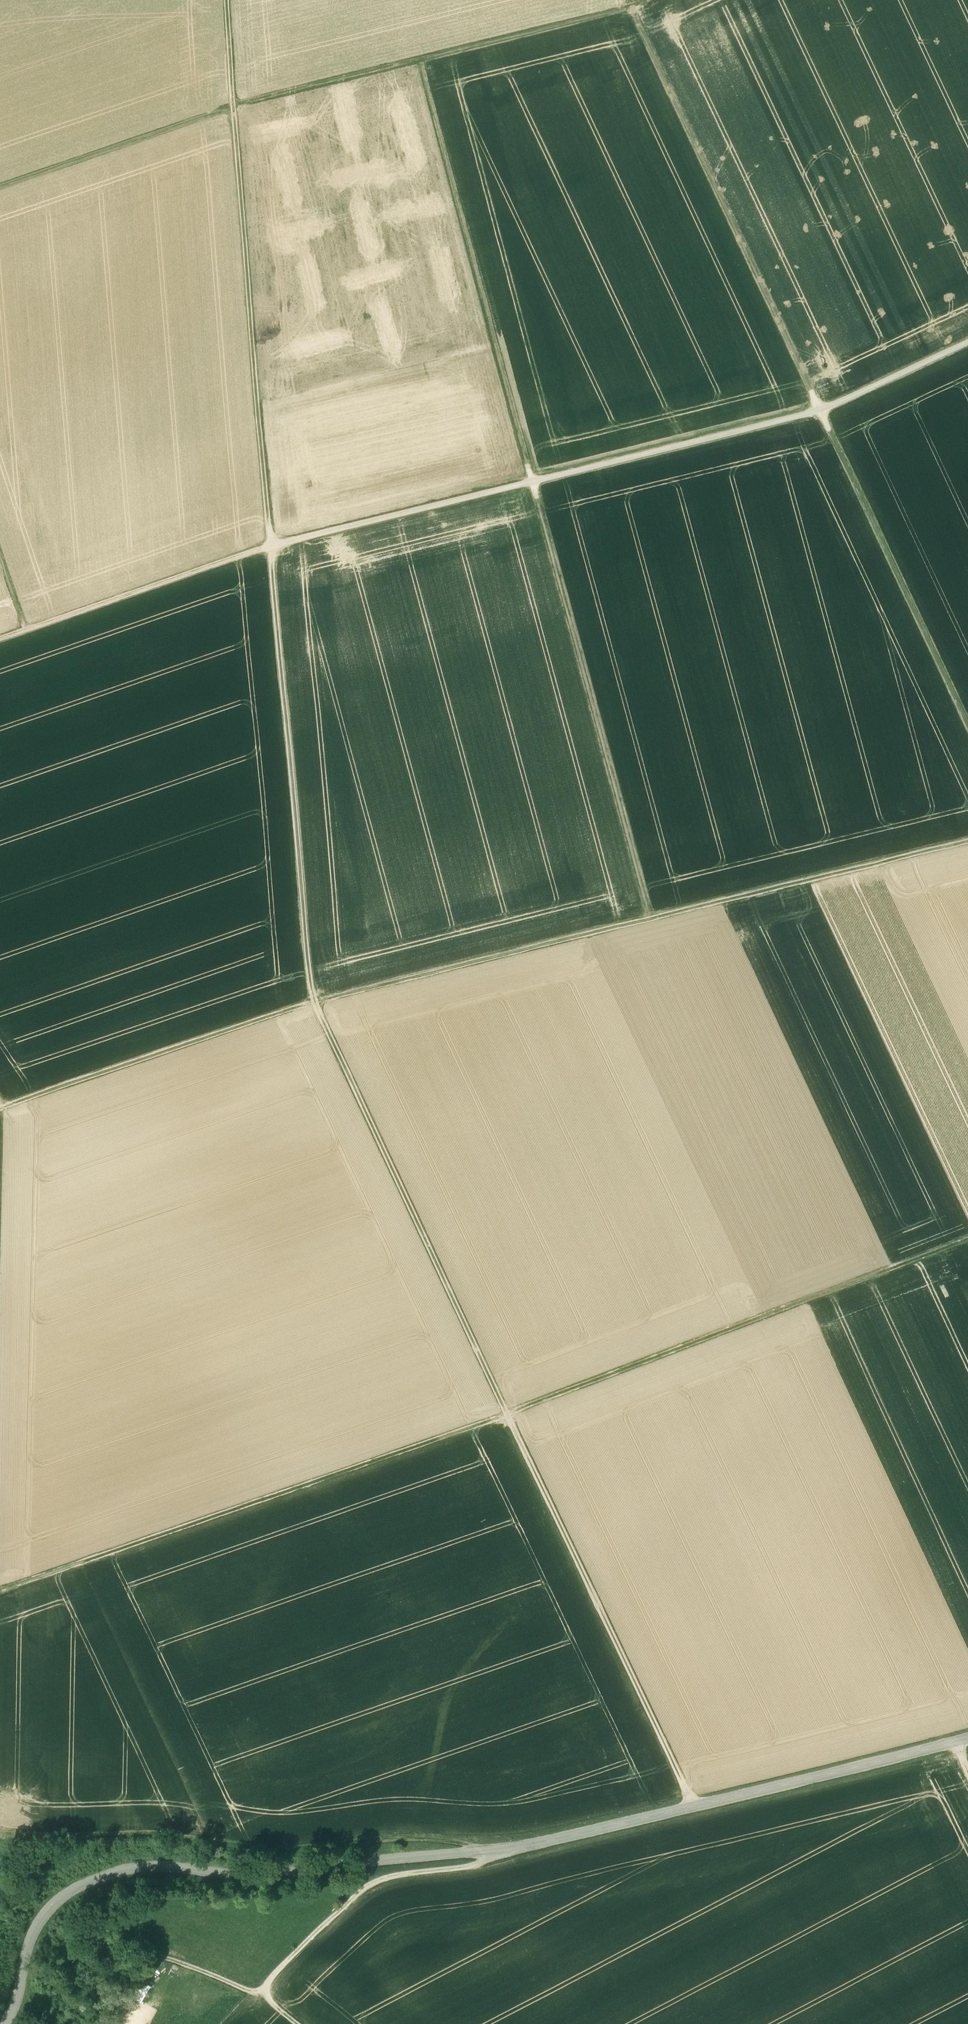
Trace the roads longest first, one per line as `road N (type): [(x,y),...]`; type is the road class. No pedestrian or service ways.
road 1 (track): [(226,0),(314,1003),(693,1807)]
road 2 (tertiary): [(967,1739),(508,1849),(254,1878),(121,1872),(53,1906),(29,1946),(8,2023)]
road 3 (track): [(0,1109),(314,1003),(967,840)]
road 4 (track): [(819,410),(274,545),(0,640)]
road 5 (track): [(298,2023),(267,1990),(312,1937),(369,1885),(485,1861),(480,1845),(423,1839),(248,1853),(170,1835),(84,1850),(53,1836),(38,1848),(0,1834)]
road 6 (track): [(630,5),(967,726)]
road 7 (track): [(0,1589),(508,1414)]
road 8 (track): [(967,1239),(508,1414)]
road 9 (track): [(650,919),(533,480)]
road 10 (track): [(419,57),(528,482)]
road 11 (track): [(630,5),(233,106)]
road 12 (track): [(0,185),(233,106)]
road 13 (track): [(819,410),(967,342)]

